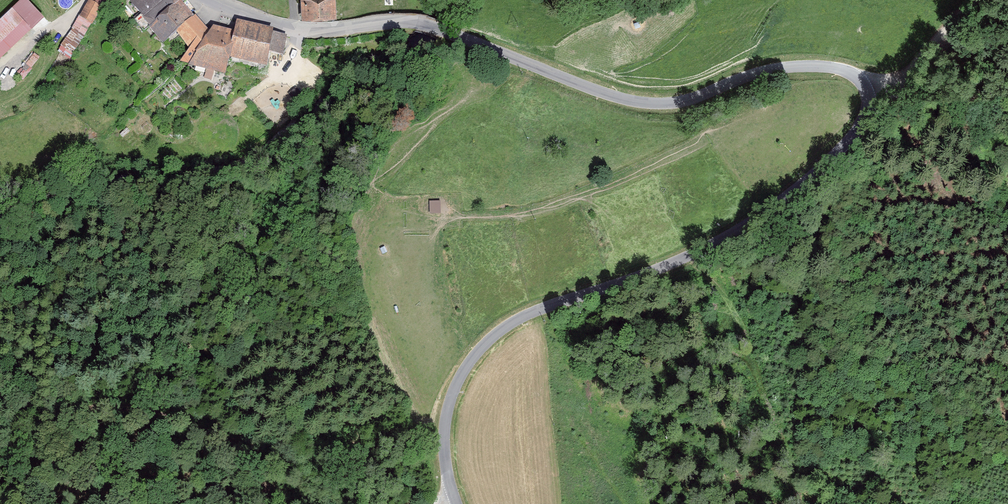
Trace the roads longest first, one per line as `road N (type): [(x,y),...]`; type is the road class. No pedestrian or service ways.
road 1 (tertiary): [(455,503),(446,418),(463,374),(496,335),(520,318),(682,258),(785,199),(862,125),(872,89),(852,73),(793,66),(648,105),(423,19),(311,28),(211,0)]
road 2 (track): [(266,503),(255,466),(235,443),(156,416),(99,414),(0,451)]
road 3 (track): [(1007,123),(936,90),(872,89)]
road 4 (track): [(973,0),(899,81),(872,89)]

